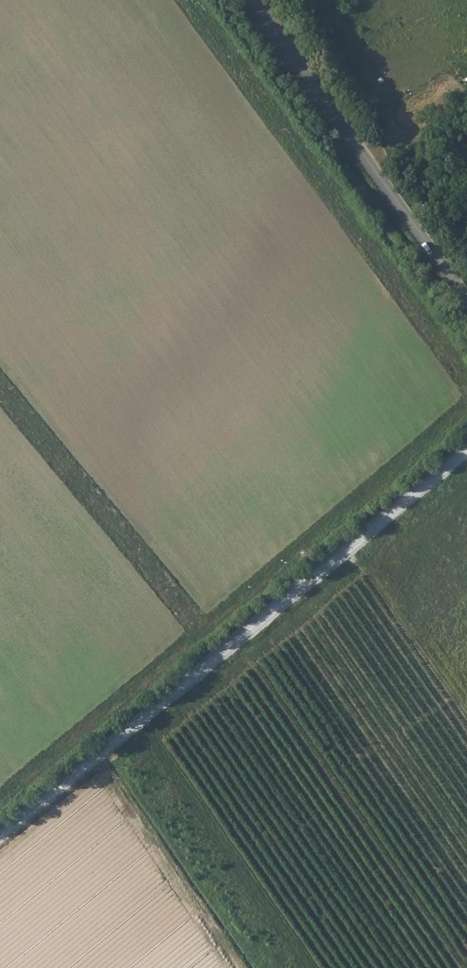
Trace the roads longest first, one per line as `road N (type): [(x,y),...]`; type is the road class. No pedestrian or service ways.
road 1 (track): [(466,454),(0,838)]
road 2 (tertiary): [(254,0),(466,299)]
road 3 (track): [(466,723),(346,552)]

